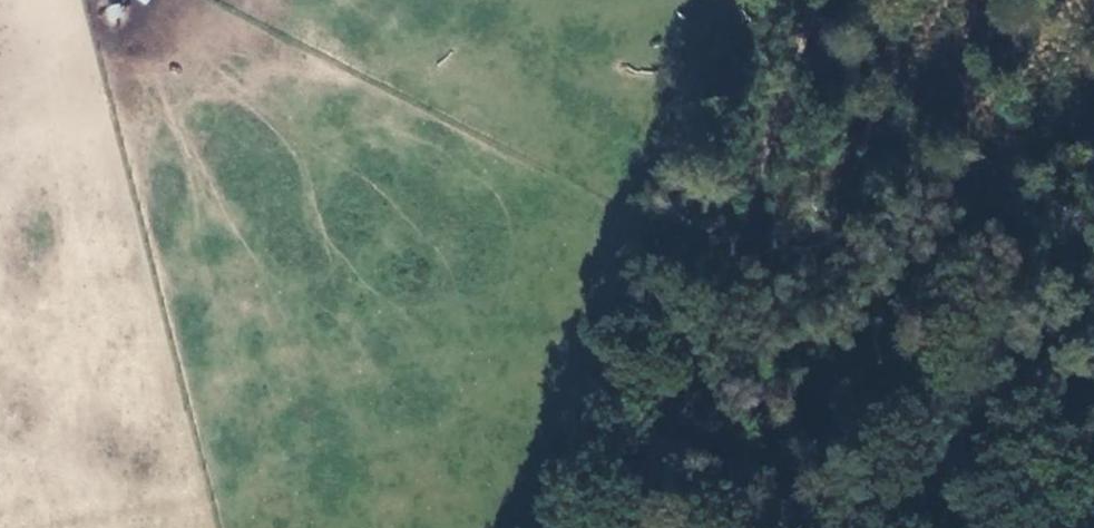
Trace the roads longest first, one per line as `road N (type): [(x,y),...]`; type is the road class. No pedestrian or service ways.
road 1 (track): [(627,527),(807,0)]

